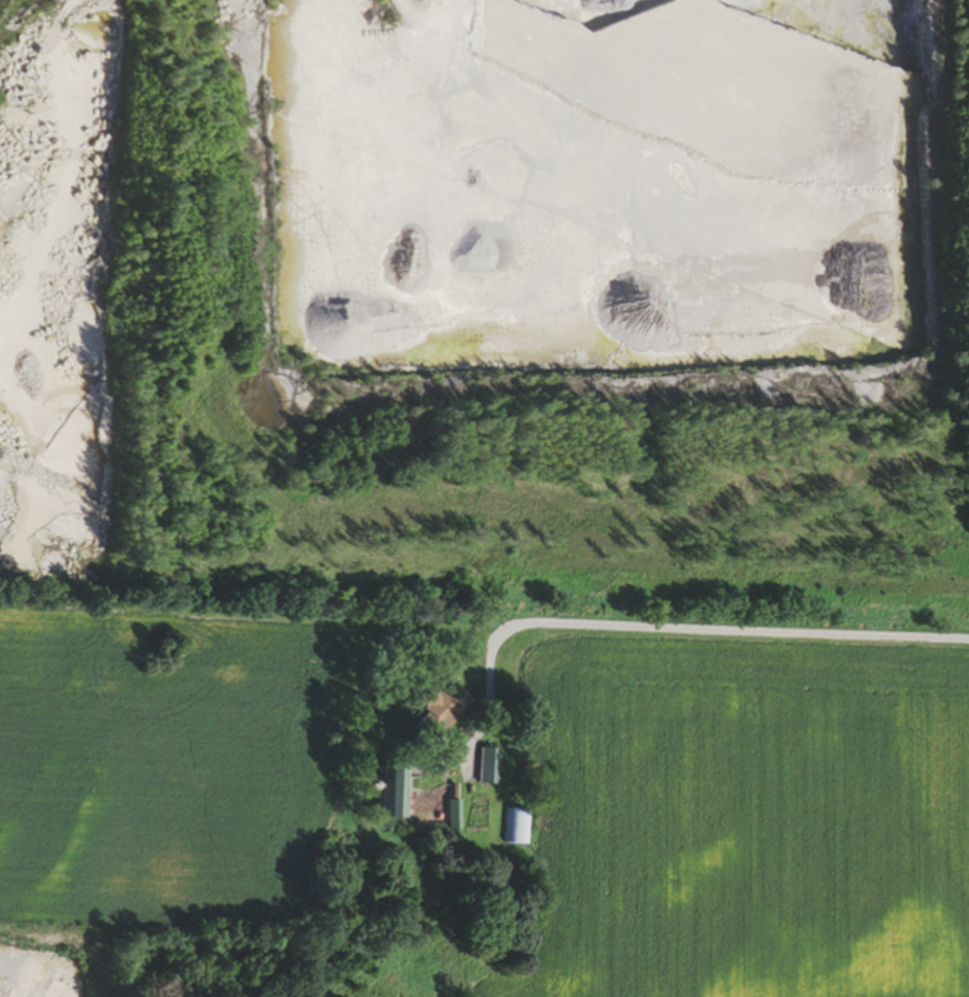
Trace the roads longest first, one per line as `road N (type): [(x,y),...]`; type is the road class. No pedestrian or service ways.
road 1 (residential): [(968,639),(519,620)]

